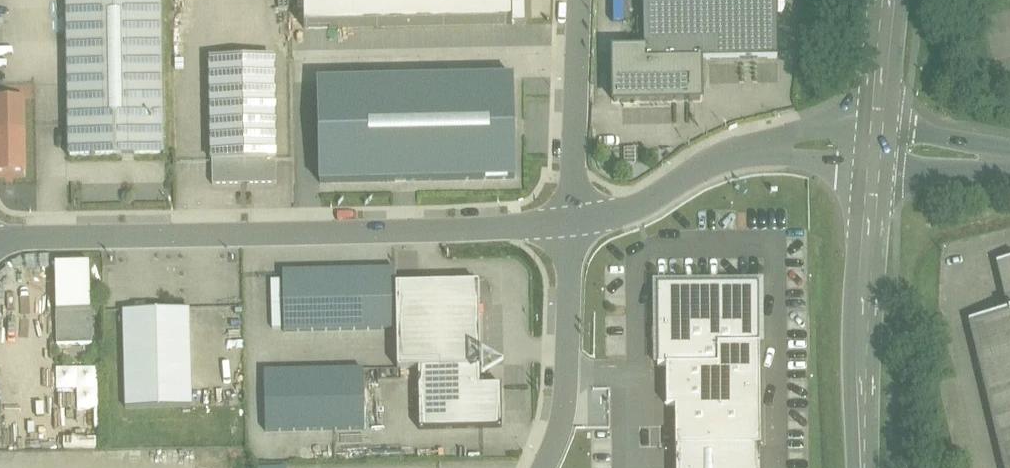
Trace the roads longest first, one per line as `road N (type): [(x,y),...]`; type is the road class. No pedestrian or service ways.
road 1 (unclassified): [(575,222),(0,238)]
road 2 (secondary): [(865,467),(865,283),(876,146)]
road 3 (unclassified): [(876,146),(791,146),(720,165),(624,216),(575,222)]
road 4 (unclassified): [(575,222),(569,374),(546,467)]
road 5 (unclassified): [(581,0),(575,222)]
road 6 (secondary): [(876,146),(890,0)]
road 7 (unclassified): [(876,146),(1009,157)]

